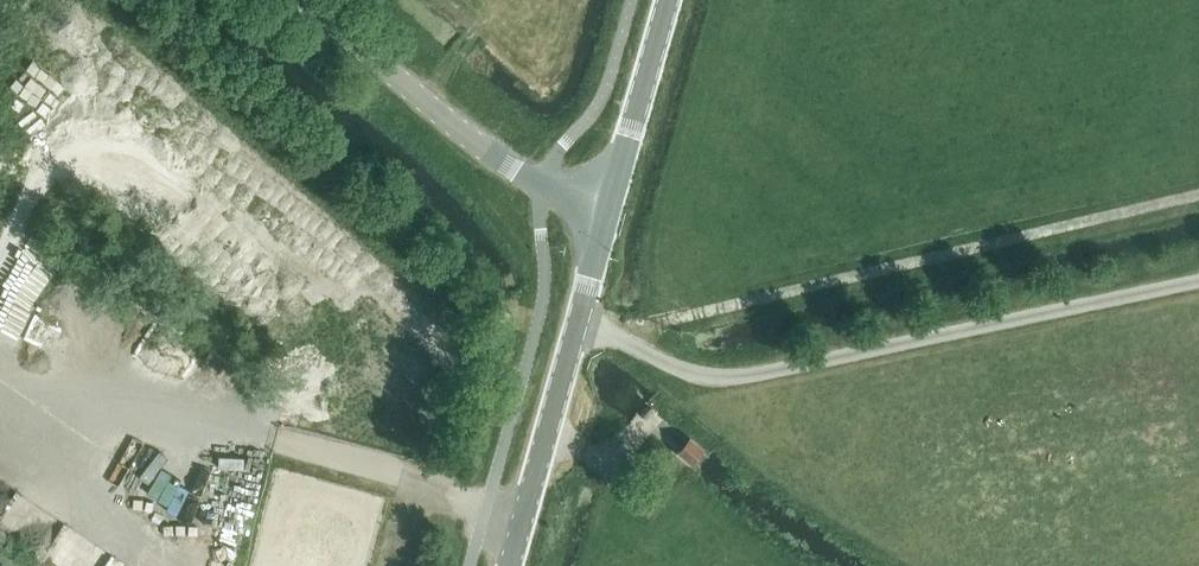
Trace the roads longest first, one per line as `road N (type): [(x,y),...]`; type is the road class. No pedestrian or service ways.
road 1 (track): [(624,340),(662,320),(1198,193)]
road 2 (secondary): [(511,565),(608,207)]
road 3 (tertiary): [(608,207),(504,163),(306,0)]
road 4 (secondary): [(608,207),(668,0)]

